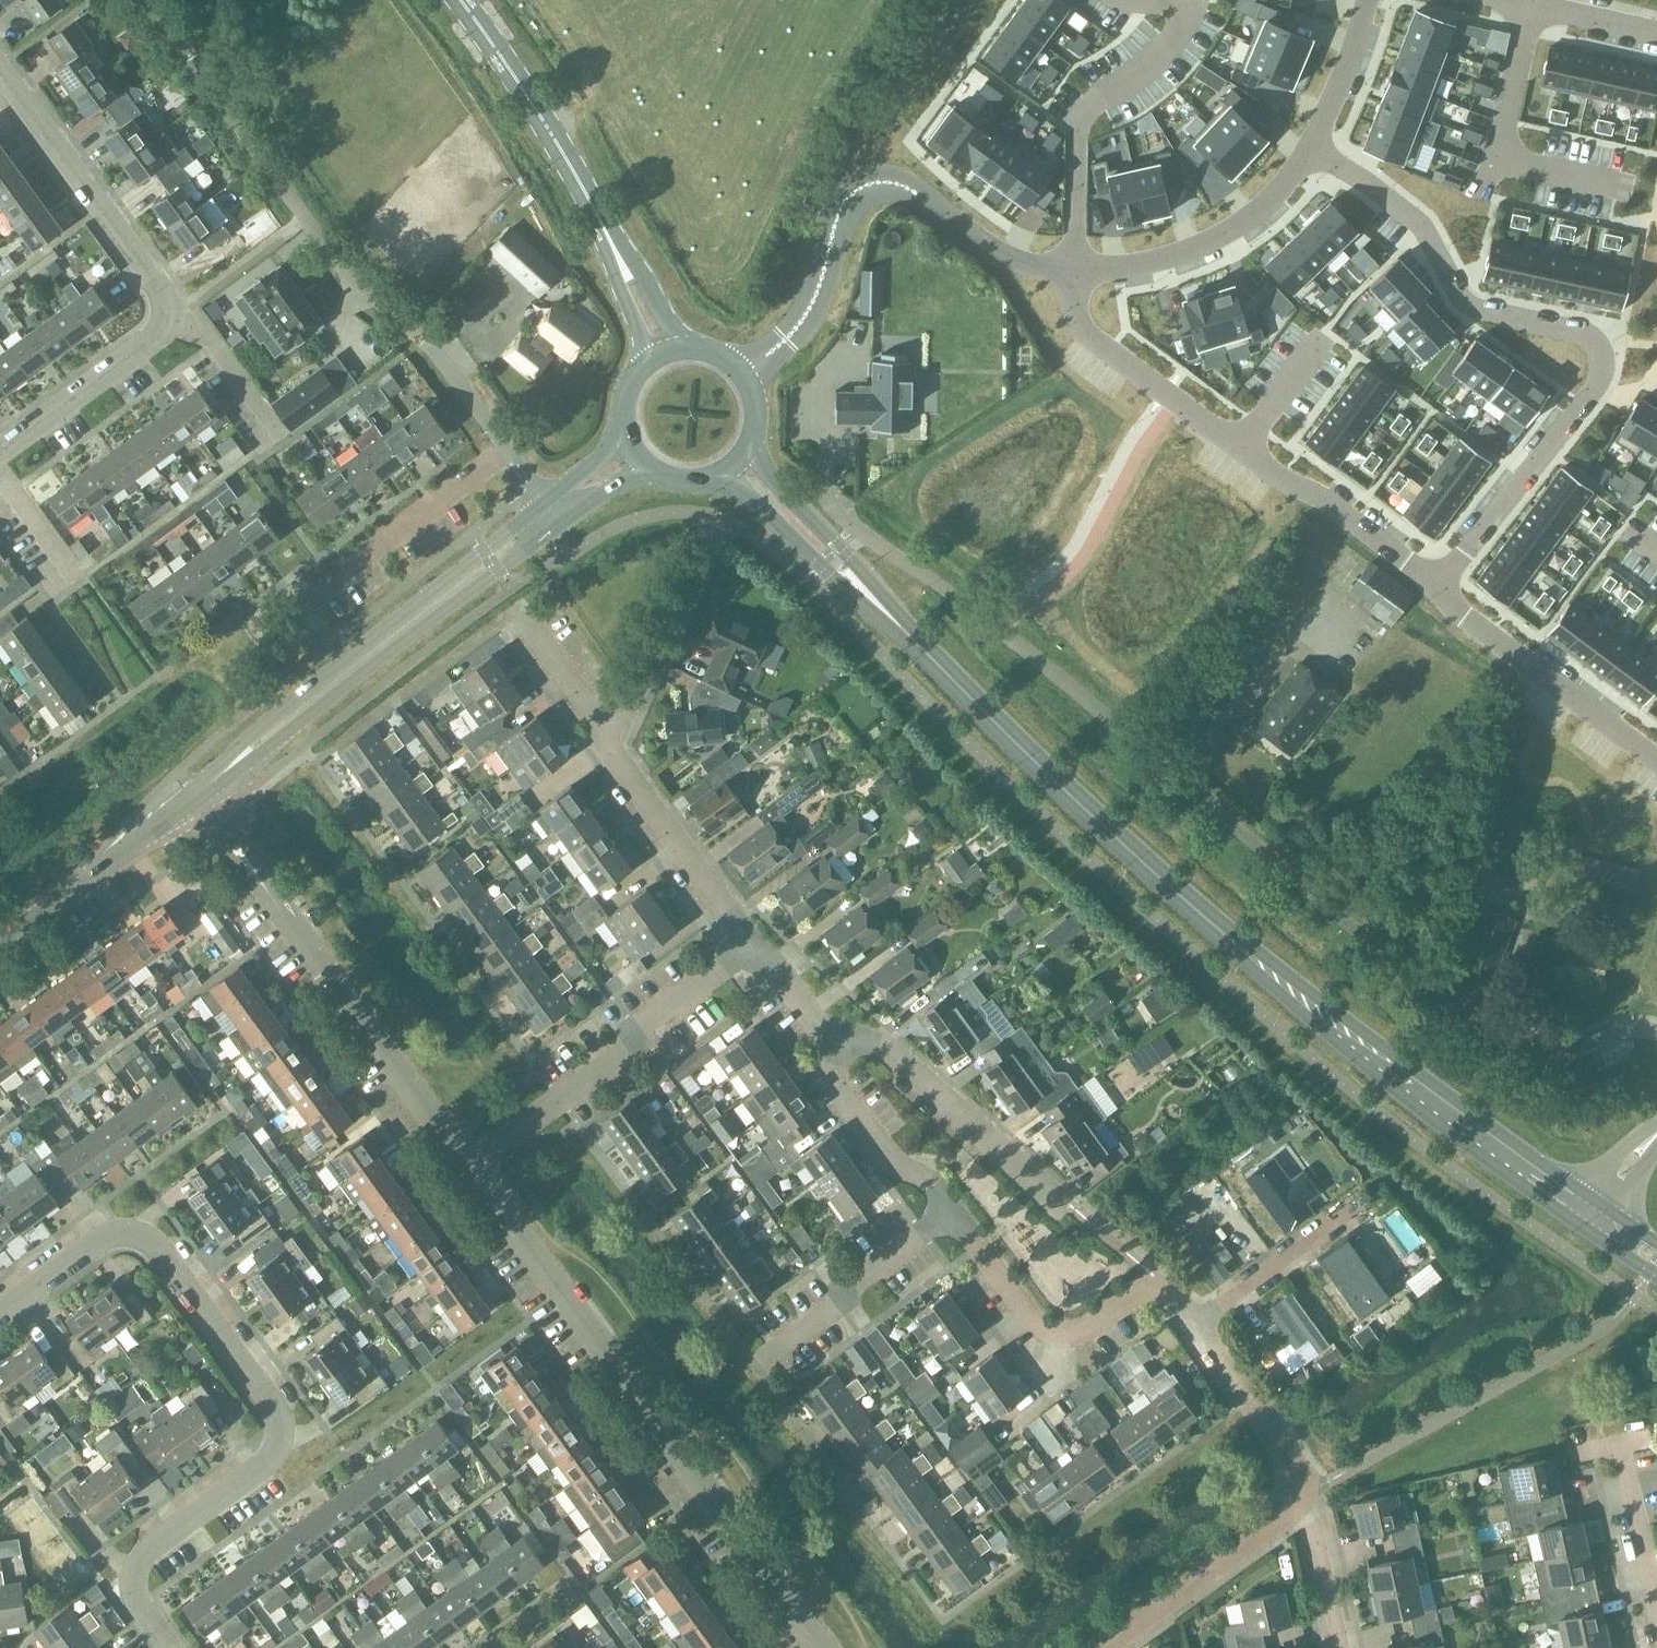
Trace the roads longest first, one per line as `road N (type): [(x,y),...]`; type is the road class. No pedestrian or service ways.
road 1 (unclassified): [(1656,1032),(1644,1027),(1543,1049),(1474,1018),(991,624),(837,517),(823,481)]
road 2 (secondary): [(1590,1208),(1344,1031),(939,666)]
road 3 (residential): [(170,1647),(139,1606),(133,1584),(142,1556),(266,1466),(280,1439),(274,1408),(159,1249),(135,1234),(106,1236),(0,1311)]
road 4 (residential): [(1435,583),(1595,389),(1600,359),(1587,335),(1460,298),(1428,228),(1310,148)]
road 5 (residential): [(816,1647),(466,1162)]
road 6 (unclassified): [(152,0),(350,275),(431,351),(521,468)]
road 7 (tertiary): [(545,500),(258,729),(215,780)]
road 8 (tertiary): [(215,780),(242,768),(563,523)]
road 9 (residential): [(466,1162),(752,946)]
road 10 (residential): [(944,213),(907,178),(852,182),(831,211),(792,319),(732,367)]
road 11 (residential): [(466,1162),(272,898)]
road 12 (residential): [(1195,1325),(1167,1291),(1142,1292),(1086,1331),(1047,1328),(958,1210)]
road 13 (residential): [(744,386),(819,312),(858,208),(888,195),(944,213)]
road 14 (residential): [(169,320),(160,288),(0,70)]
road 15 (secondary): [(614,250),(529,99),(461,0)]
road 16 (secondary): [(939,666),(855,563),(744,449)]
road 17 (residential): [(1070,1202),(881,1044),(842,1039)]
road 18 (residential): [(1656,759),(1522,660),(1435,583)]
road 19 (residential): [(1075,267),(1122,267),(1190,250),(1253,218),(1310,148)]
road 20 (residential): [(1241,447),(1081,326),(1075,267)]
road 21 (residential): [(757,1367),(958,1210)]
road 22 (residential): [(1115,1647),(1294,1513),(1305,1493)]
road 23 (residential): [(752,946),(619,744)]
road 24 (residential): [(1435,583),(1241,447)]
road 25 (tertiary): [(0,941),(187,803)]
road 26 (residential): [(958,1210),(935,1183),(896,1162),(836,1080),(842,1039)]
road 27 (residential): [(0,450),(169,320)]
road 28 (residential): [(1195,1325),(1366,1201)]
road 29 (residential): [(1305,1493),(1301,1470),(1195,1325)]
road 30 (residential): [(619,744),(699,567)]
road 31 (secondary): [(717,474),(846,590)]
road 32 (residential): [(619,744),(520,612)]
road 33 (residential): [(1656,1597),(1619,1437)]
road 34 (residential): [(1310,148),(1366,0)]
road 35 (residential): [(1339,1647),(1305,1493)]
road 36 (residential): [(944,213),(1019,263),(1075,267)]
road 37 (residential): [(270,420),(208,338),(169,320)]
road 38 (residential): [(842,1039),(752,946)]
road 39 (residential): [(272,898),(242,838),(205,788)]
road 40 (residential): [(1319,344),(1241,447)]
road 41 (residential): [(187,803),(217,846),(272,898)]
road 42 (residential): [(1535,0),(1656,27)]
road 43 (secondary): [(685,349),(648,282),(614,250)]
road 44 (secondary): [(939,666),(846,590)]

